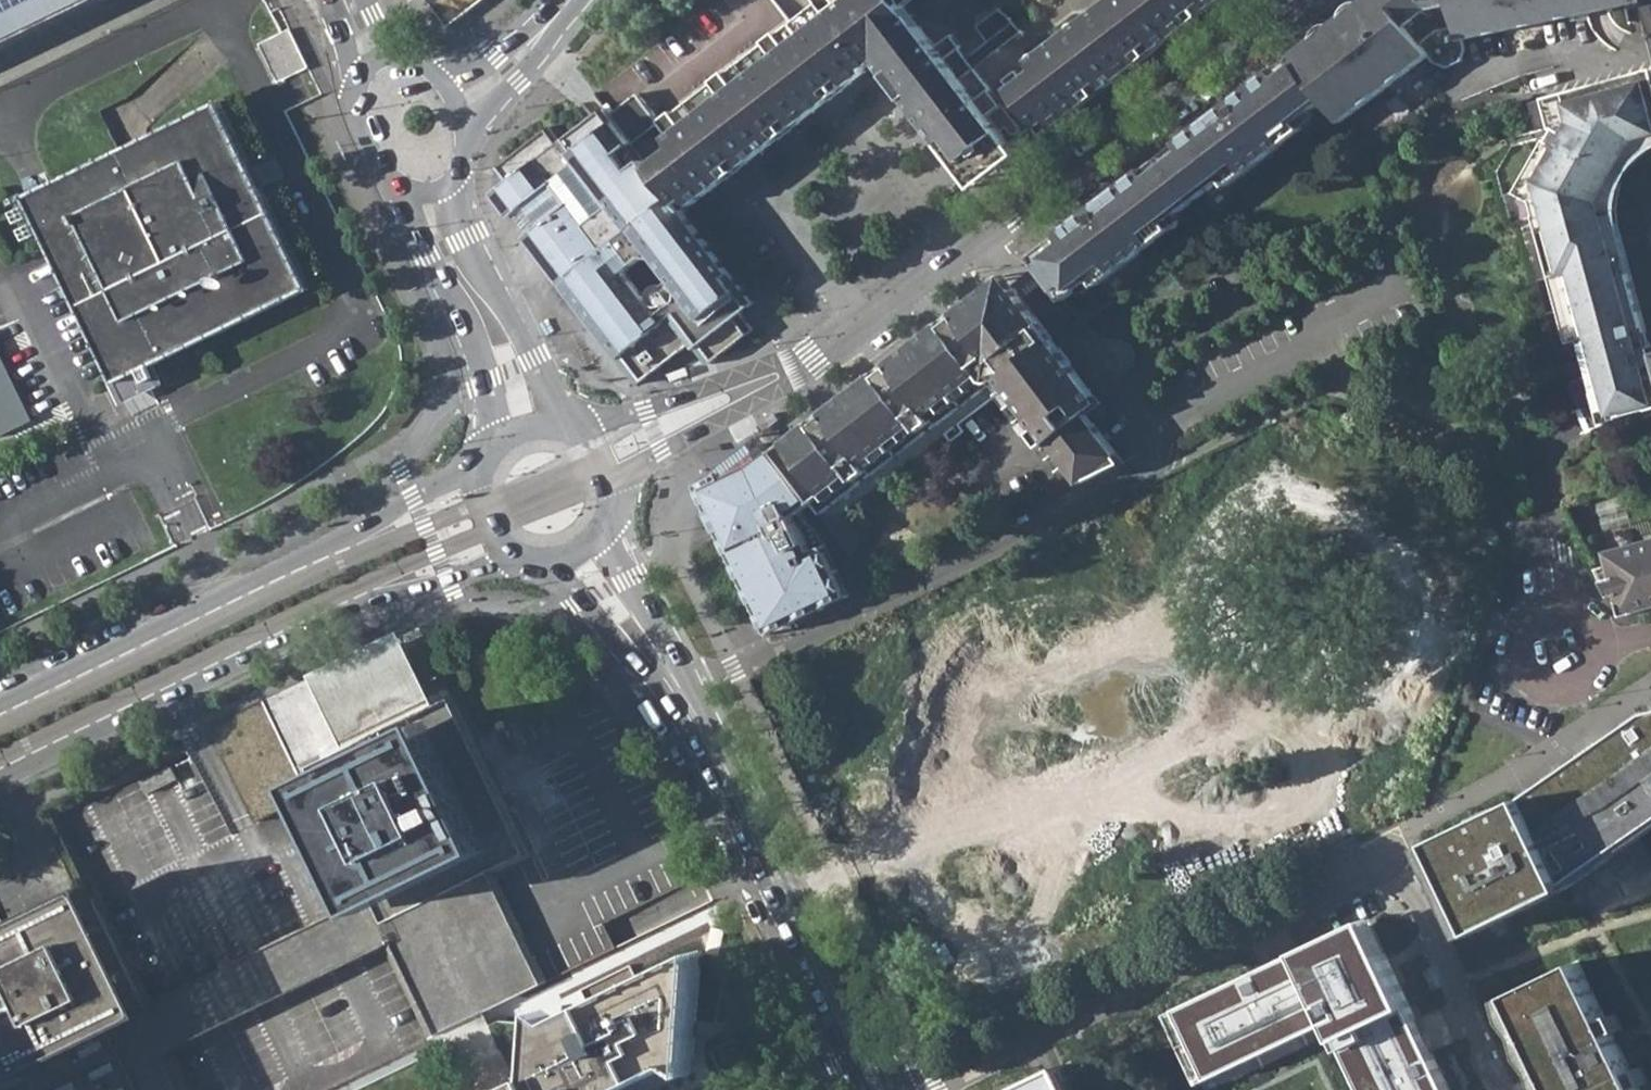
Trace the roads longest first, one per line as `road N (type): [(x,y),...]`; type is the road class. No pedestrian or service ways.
road 1 (residential): [(993,233),(1158,458),(679,699)]
road 2 (tertiary): [(0,770),(453,556),(532,533)]
road 3 (tertiary): [(490,470),(0,711)]
road 4 (residential): [(1394,856),(918,1089)]
road 5 (tertiary): [(873,1089),(679,699)]
road 6 (residential): [(1291,0),(993,233)]
road 7 (residential): [(993,233),(855,336),(732,398)]
road 8 (tertiary): [(401,188),(468,325),(490,470)]
road 9 (tertiary): [(569,432),(541,364),(462,240),(450,185)]
road 10 (tertiary): [(532,533),(679,699)]
road 11 (tertiary): [(679,699),(597,495)]
road 12 (residential): [(732,398),(640,412),(580,439)]
road 13 (residential): [(599,475),(658,456),(732,398)]
road 14 (tertiary): [(567,0),(511,65),(456,107)]
road 15 (tertiary): [(375,62),(357,92),(358,128),(381,173),(401,188)]

